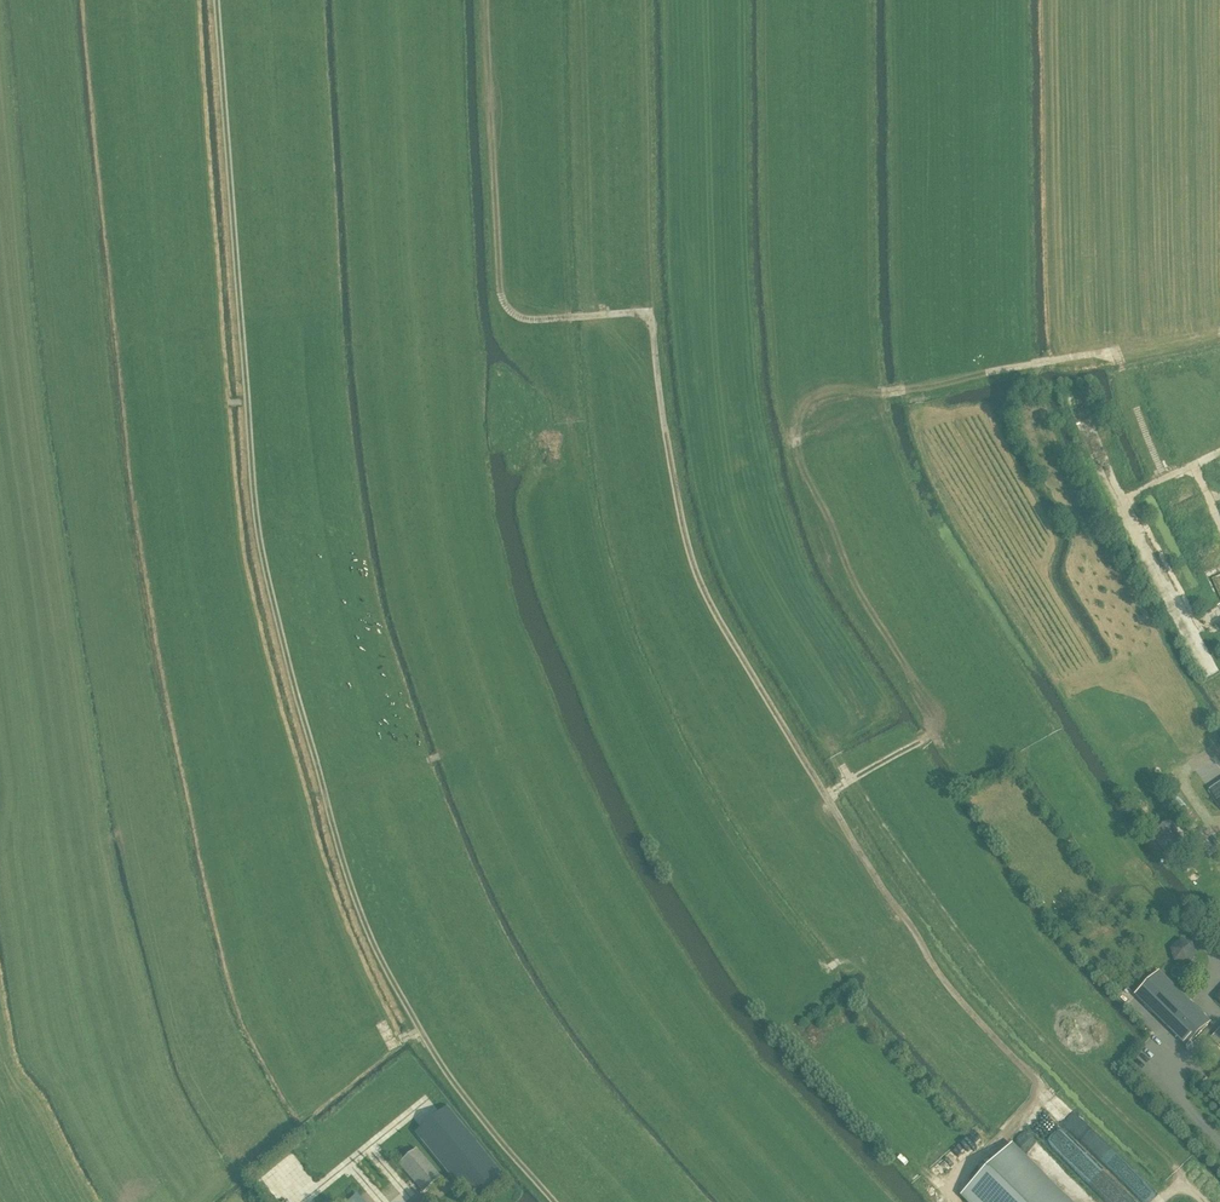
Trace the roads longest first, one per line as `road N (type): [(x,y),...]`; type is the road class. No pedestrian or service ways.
road 1 (track): [(827,798),(702,585),(685,534),(649,311),(534,321),(515,316),(499,294),(489,0)]
road 2 (track): [(1151,1201),(929,959),(827,798),(850,780),(831,748)]

